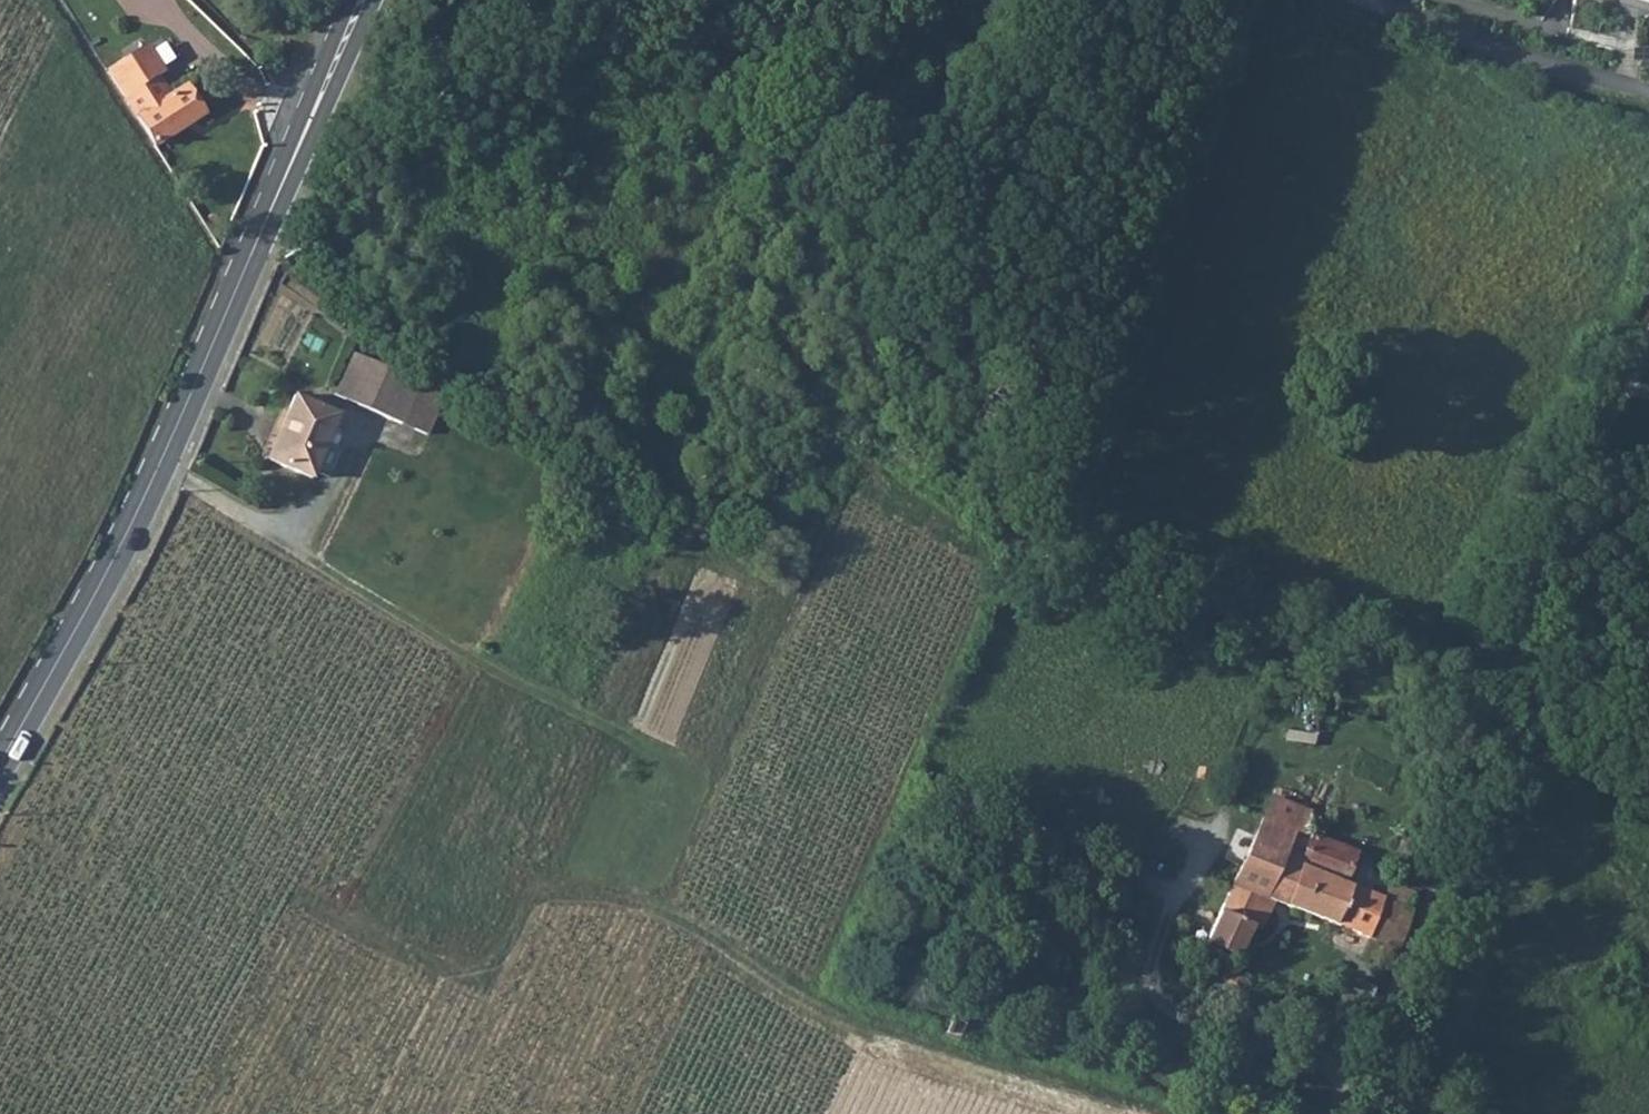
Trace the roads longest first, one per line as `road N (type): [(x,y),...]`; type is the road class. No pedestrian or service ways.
road 1 (unclassified): [(1648,328),(1580,462),(1477,743),(1420,942),(1335,1113)]
road 2 (tertiary): [(319,100),(199,386),(0,780)]

